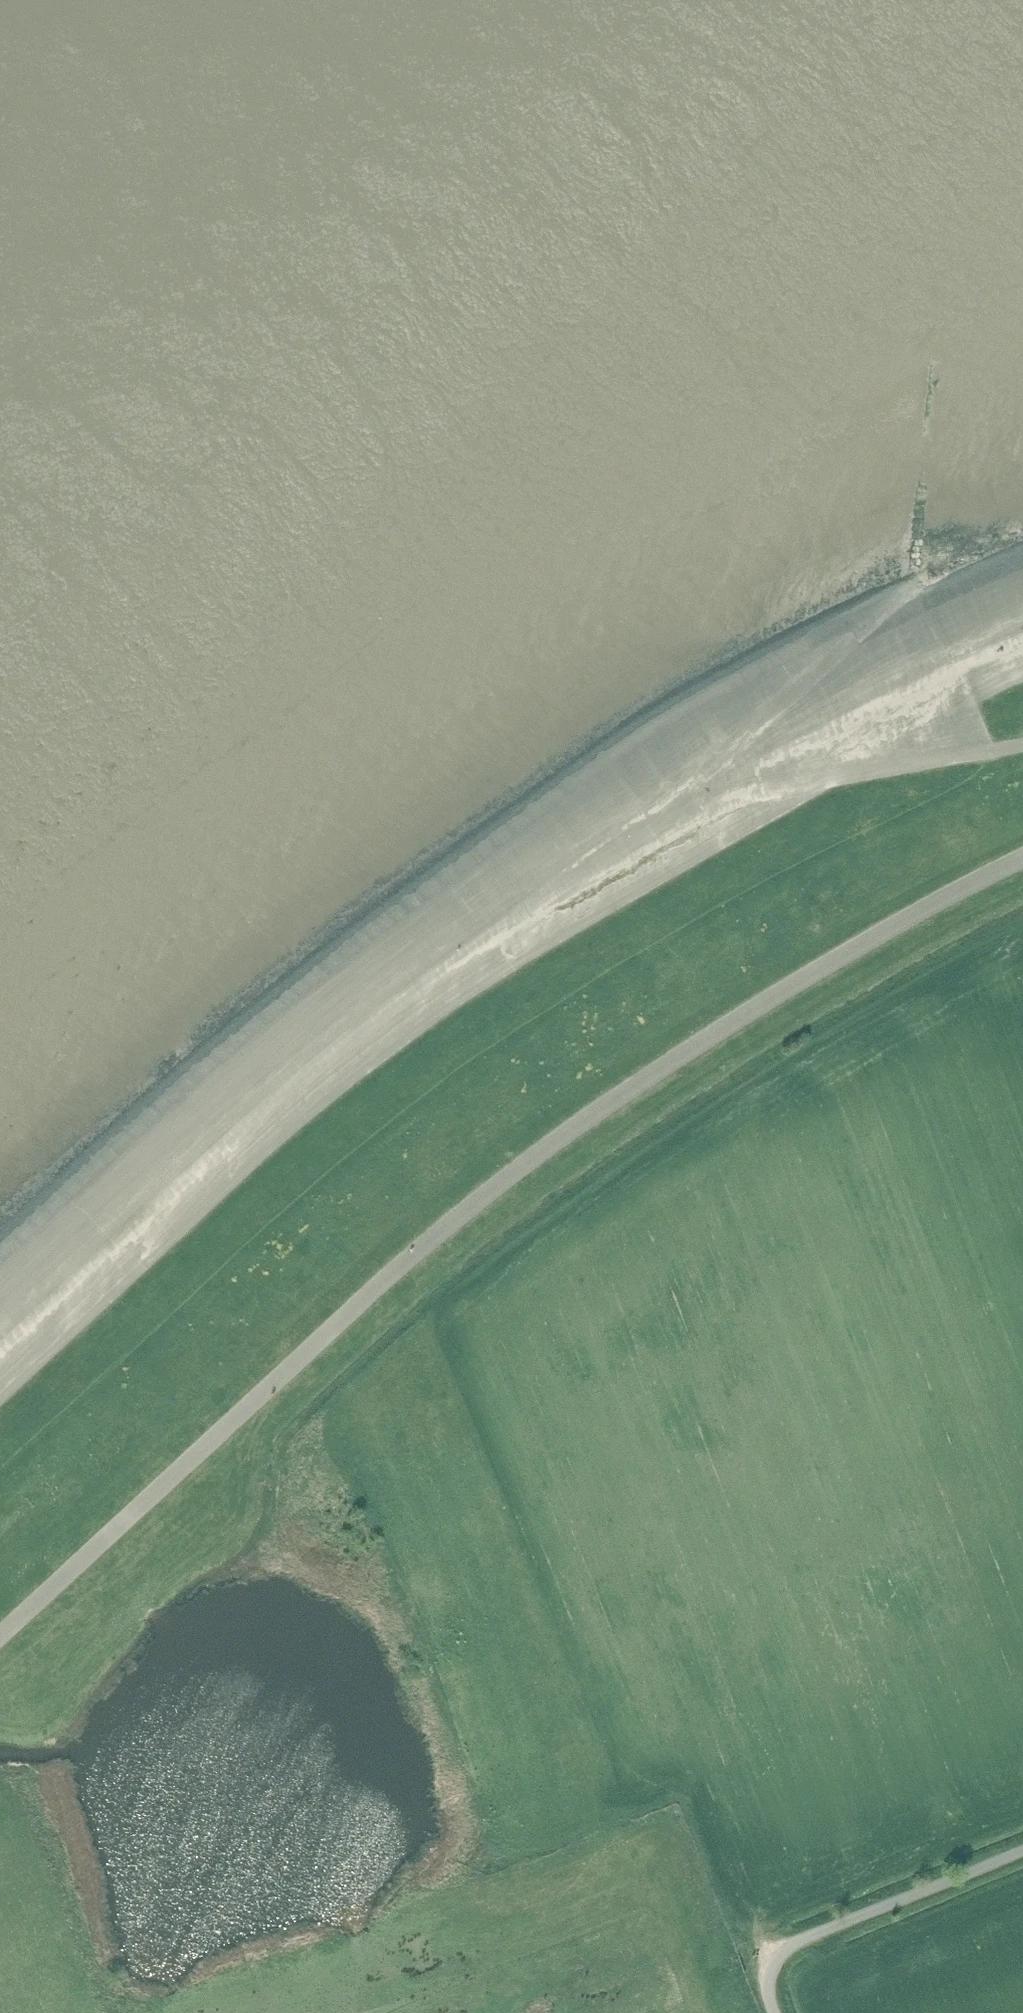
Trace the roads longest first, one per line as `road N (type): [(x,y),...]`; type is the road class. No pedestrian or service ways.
road 1 (unclassified): [(0,1637),(479,1199),(804,978),(1022,862)]
road 2 (unclassified): [(779,2012),(770,1984),(779,1960),(804,1936),(1022,1847)]

